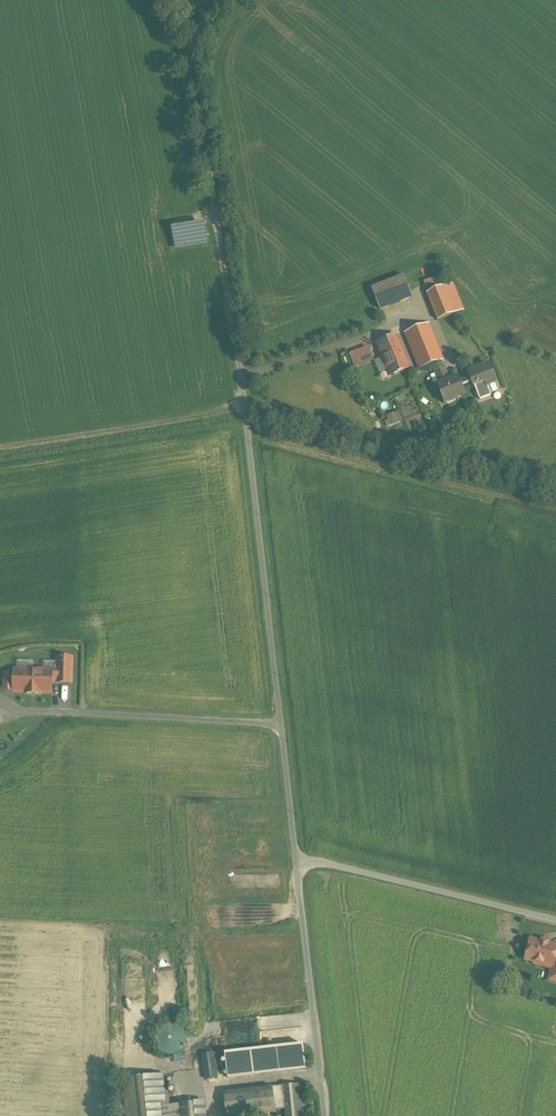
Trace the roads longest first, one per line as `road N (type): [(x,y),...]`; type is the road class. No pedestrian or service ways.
road 1 (unclassified): [(325,1115),(233,318)]
road 2 (track): [(233,318),(198,72),(231,0)]

